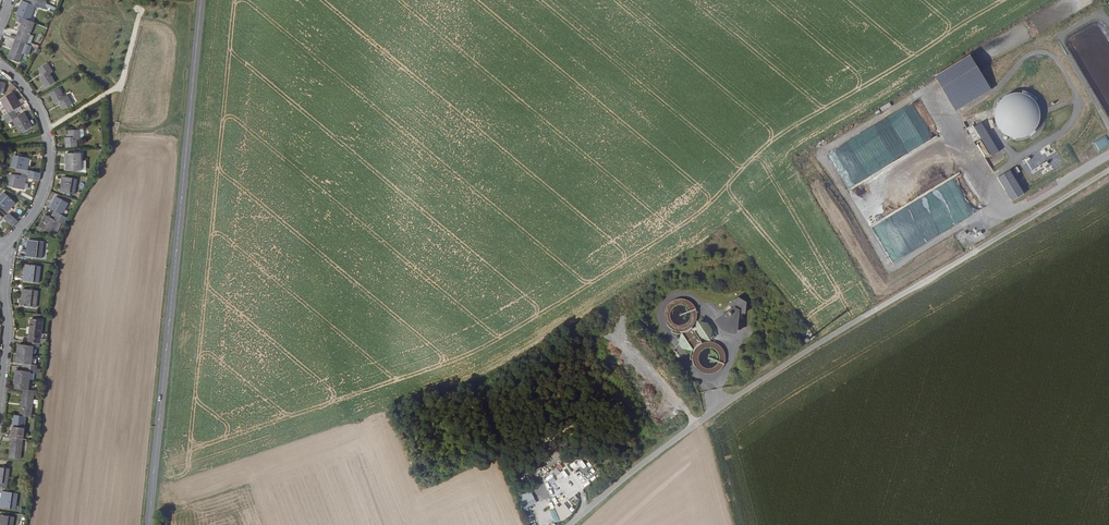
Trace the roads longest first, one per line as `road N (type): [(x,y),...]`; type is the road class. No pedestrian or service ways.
road 1 (unclassified): [(573,524),(759,381),(1108,170)]
road 2 (secondary): [(148,524),(201,0)]
road 3 (residential): [(4,246),(39,205),(50,141),(40,108),(0,66)]
road 4 (track): [(47,128),(117,87),(138,10),(123,0)]
road 5 (residential): [(0,393),(8,328),(4,246)]

